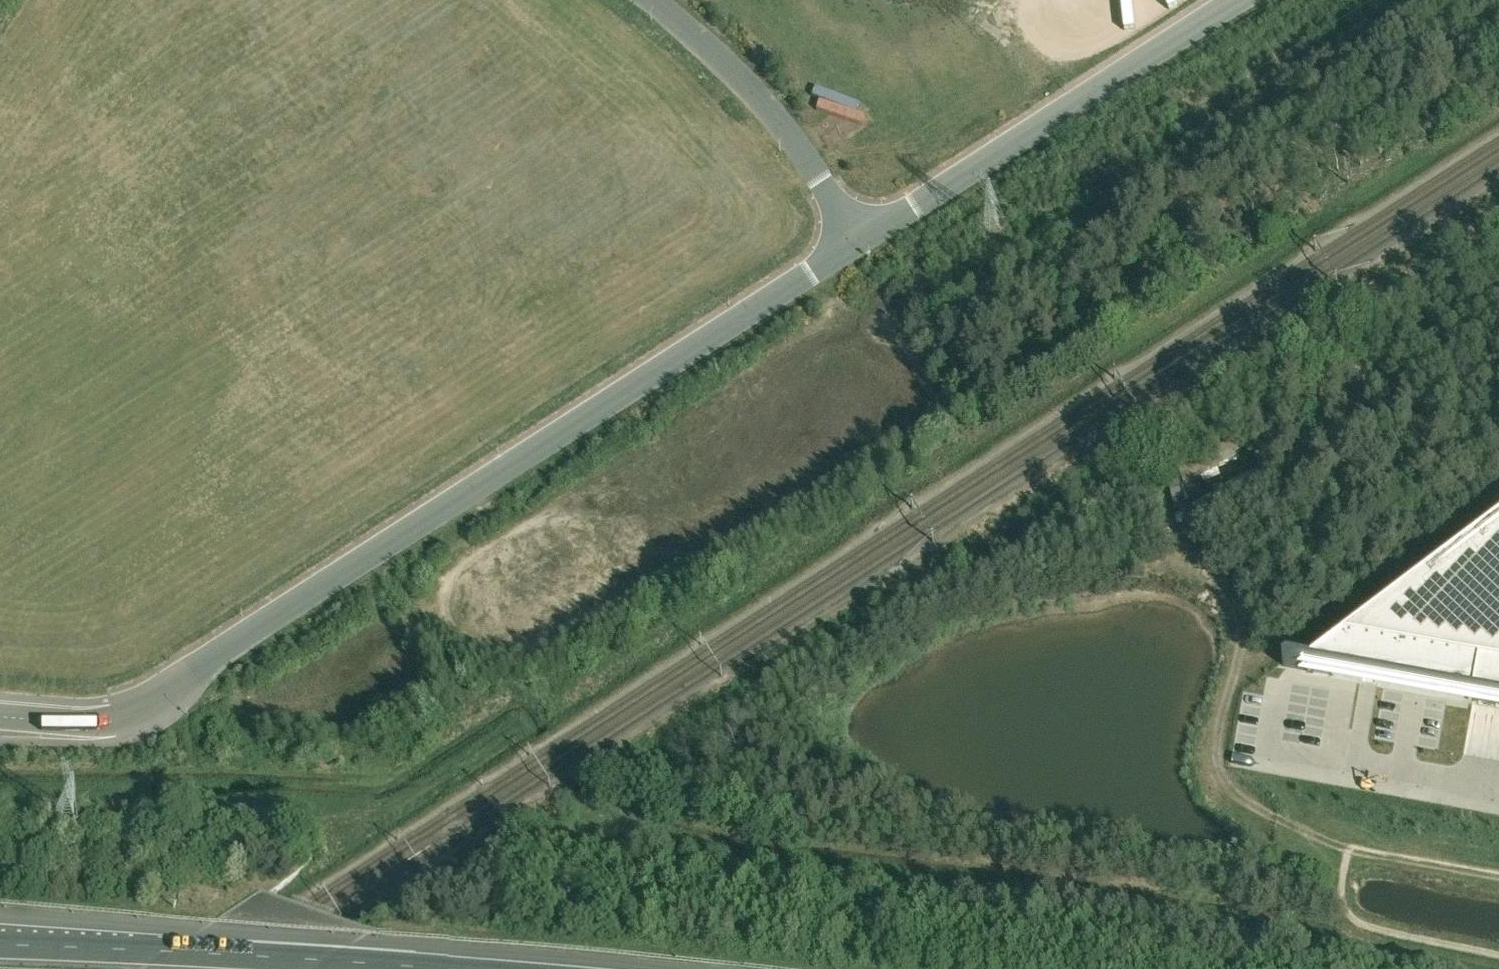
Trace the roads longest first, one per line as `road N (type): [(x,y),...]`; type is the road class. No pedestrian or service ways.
road 1 (unclassified): [(858,240),(135,709),(102,723),(0,716)]
road 2 (motorway): [(514,968),(0,945)]
road 3 (unclassified): [(1235,0),(858,240)]
road 4 (unclassified): [(652,0),(778,116),(858,240)]

